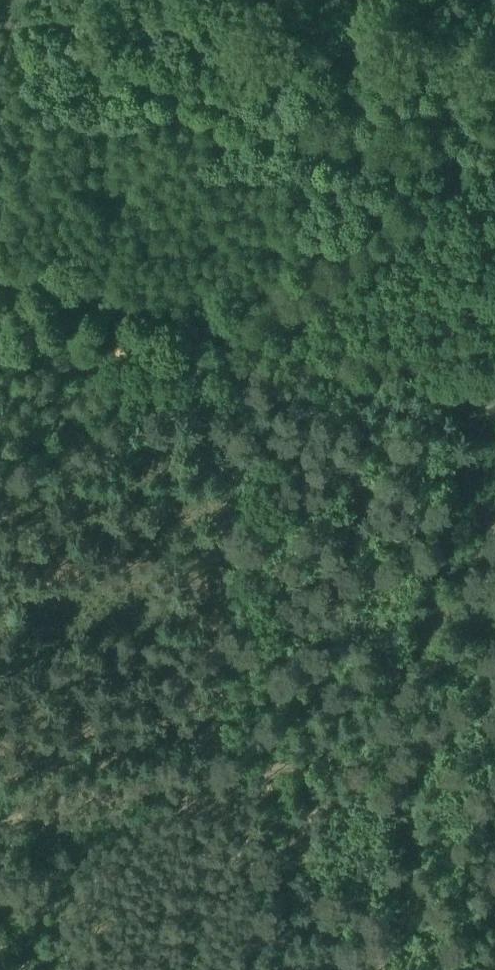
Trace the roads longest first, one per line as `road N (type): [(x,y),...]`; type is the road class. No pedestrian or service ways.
road 1 (track): [(0,830),(494,726)]
road 2 (track): [(494,357),(0,375)]

